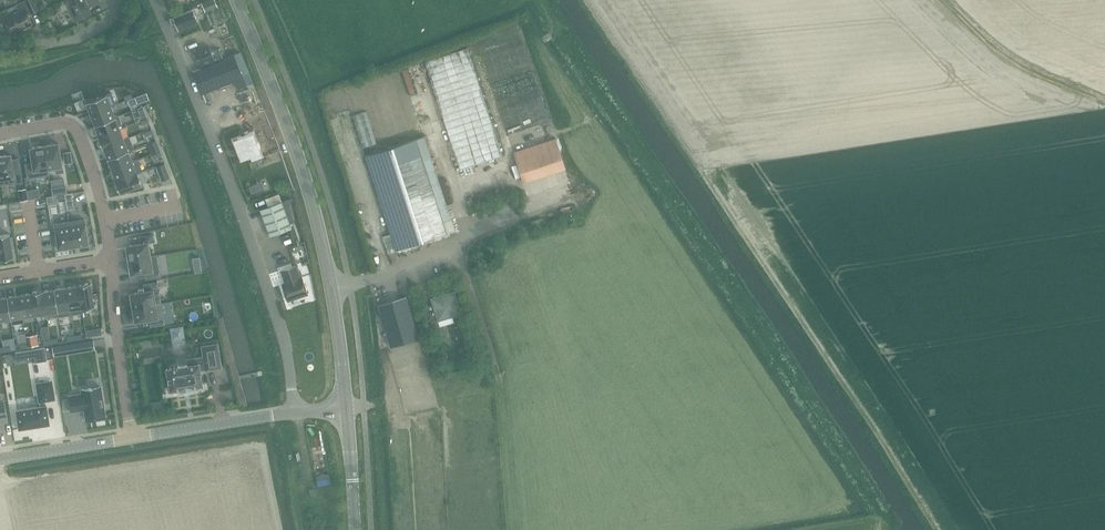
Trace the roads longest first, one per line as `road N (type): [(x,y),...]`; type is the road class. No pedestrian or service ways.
road 1 (tertiary): [(346,408),(310,197),(236,0)]
road 2 (residential): [(291,390),(282,337),(231,183),(155,0)]
road 3 (track): [(0,481),(263,439),(281,529)]
road 4 (residential): [(0,135),(74,127),(94,177),(110,260)]
road 5 (track): [(1104,101),(1014,61),(946,0)]
road 6 (residential): [(110,260),(131,439)]
road 7 (unclassified): [(131,439),(294,413)]
road 8 (residential): [(113,0),(109,21),(76,39),(0,48)]
road 9 (unclassified): [(0,459),(131,439)]
road 10 (tertiary): [(355,529),(346,408)]

